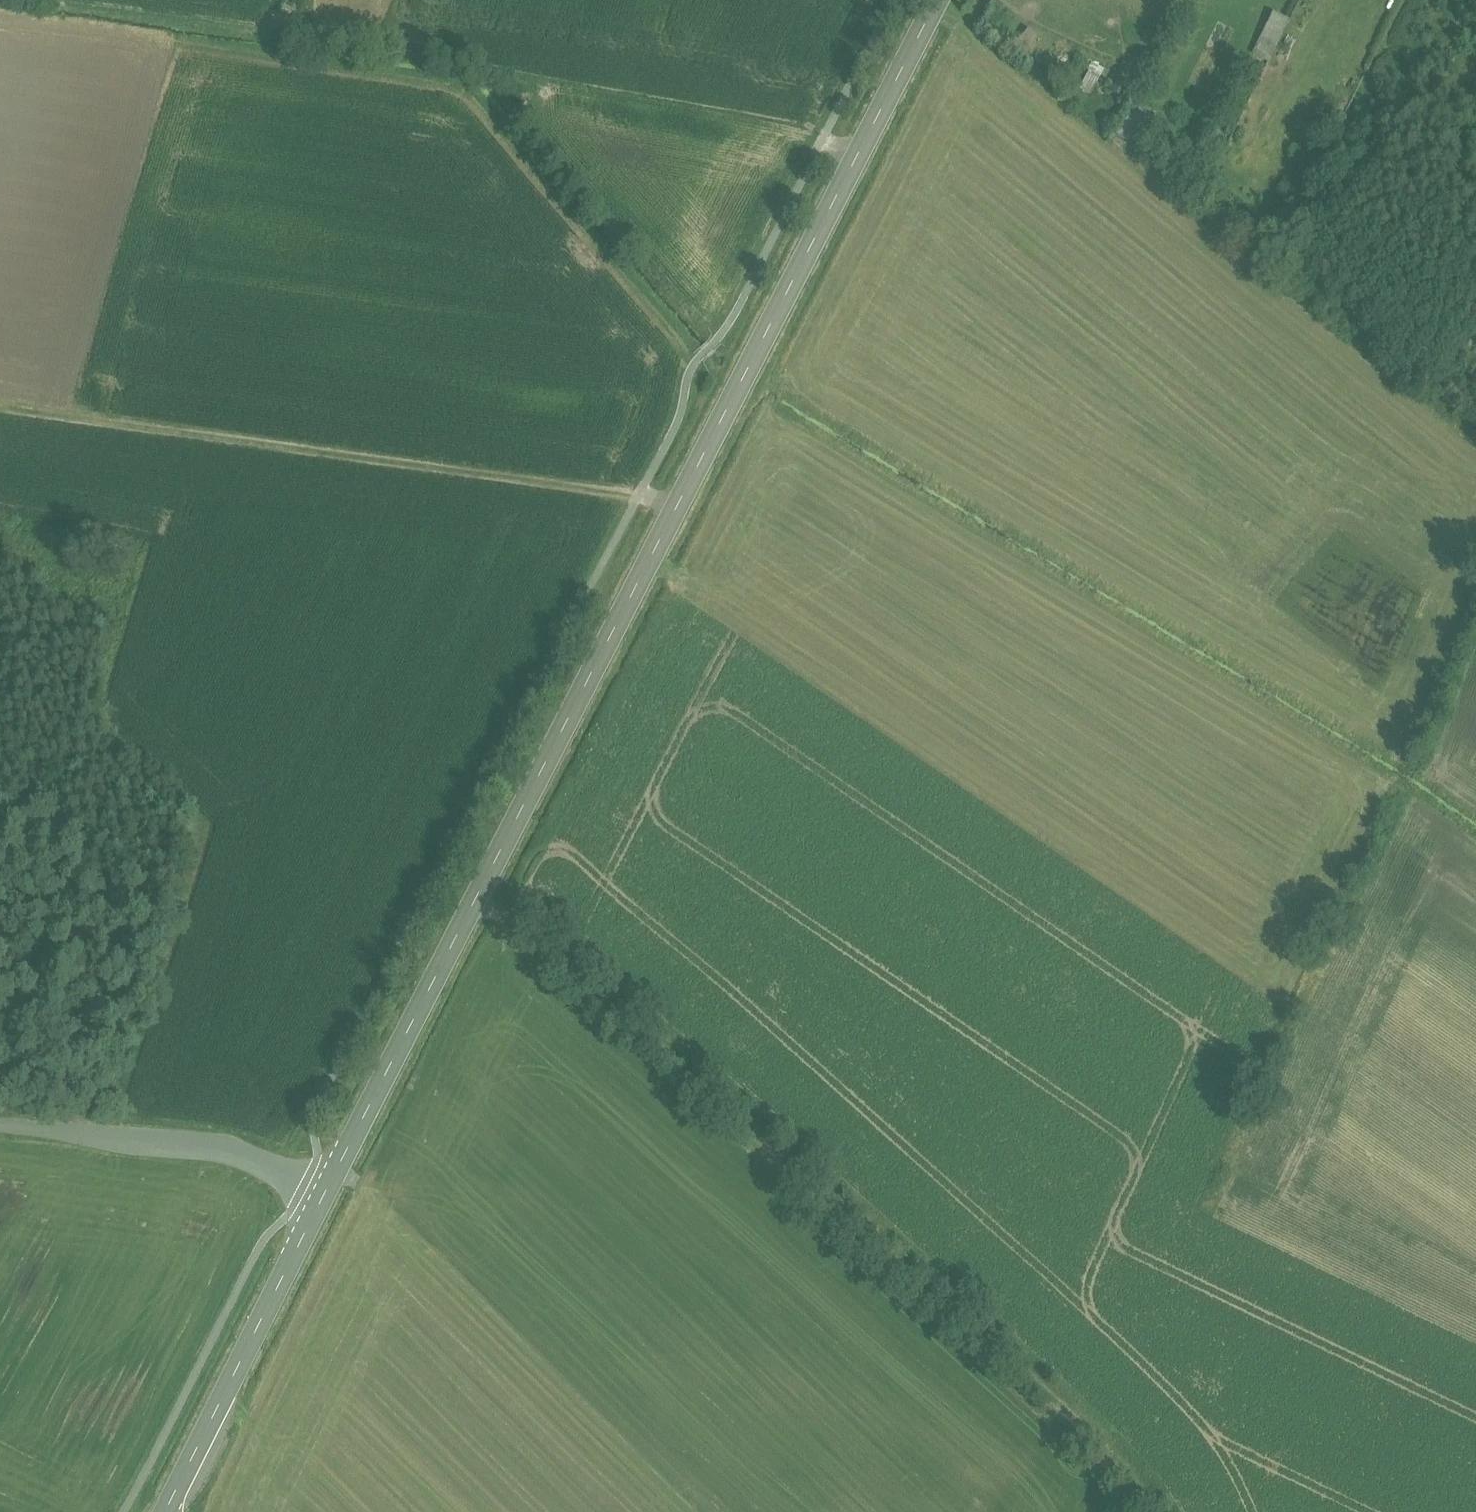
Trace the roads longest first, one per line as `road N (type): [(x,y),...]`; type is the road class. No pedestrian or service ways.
road 1 (tertiary): [(935,0),(328,1194)]
road 2 (track): [(1156,1511),(1051,1379),(481,890)]
road 3 (tertiary): [(328,1194),(165,1511)]
road 4 (unclassified): [(328,1194),(243,1152),(0,1127)]

